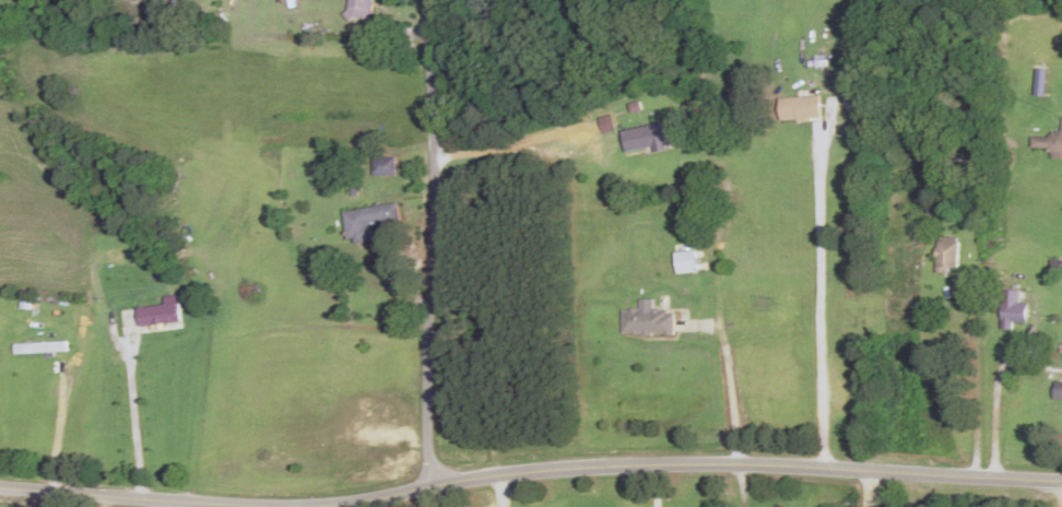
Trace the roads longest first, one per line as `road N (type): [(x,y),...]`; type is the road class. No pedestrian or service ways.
road 1 (residential): [(1061,475),(877,474),(738,452),(609,461),(429,488)]
road 2 (residential): [(429,488),(470,0)]
road 3 (residential): [(246,506),(0,483)]

